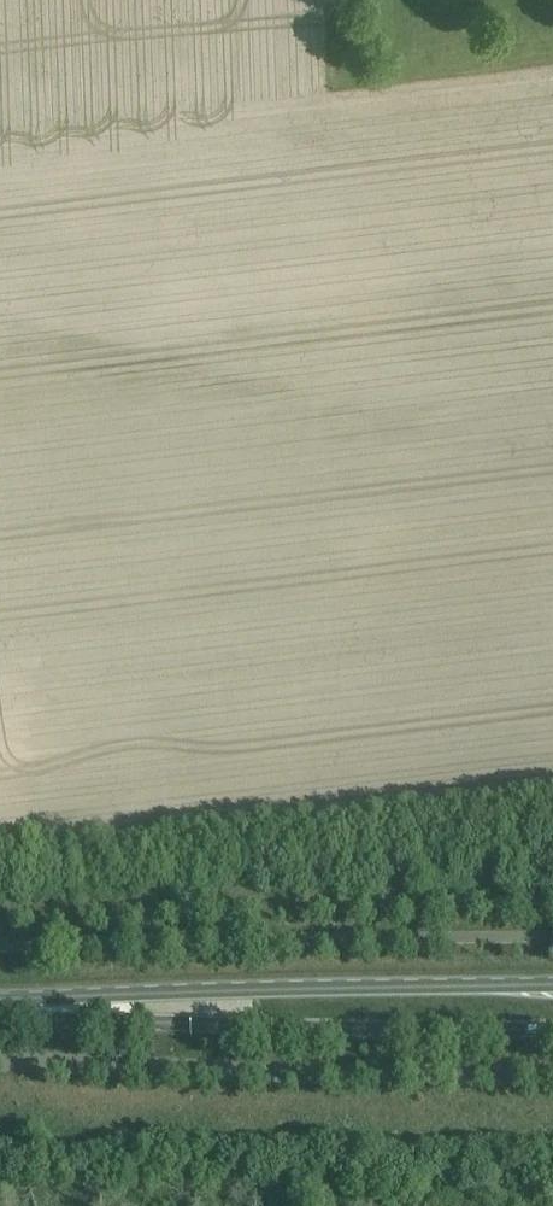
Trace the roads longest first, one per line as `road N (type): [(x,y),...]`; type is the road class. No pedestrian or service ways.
road 1 (unclassified): [(0,1061),(552,1073)]
road 2 (primary): [(552,986),(156,994),(10,1010)]
road 3 (primary): [(10,1010),(324,1028),(552,1029)]

